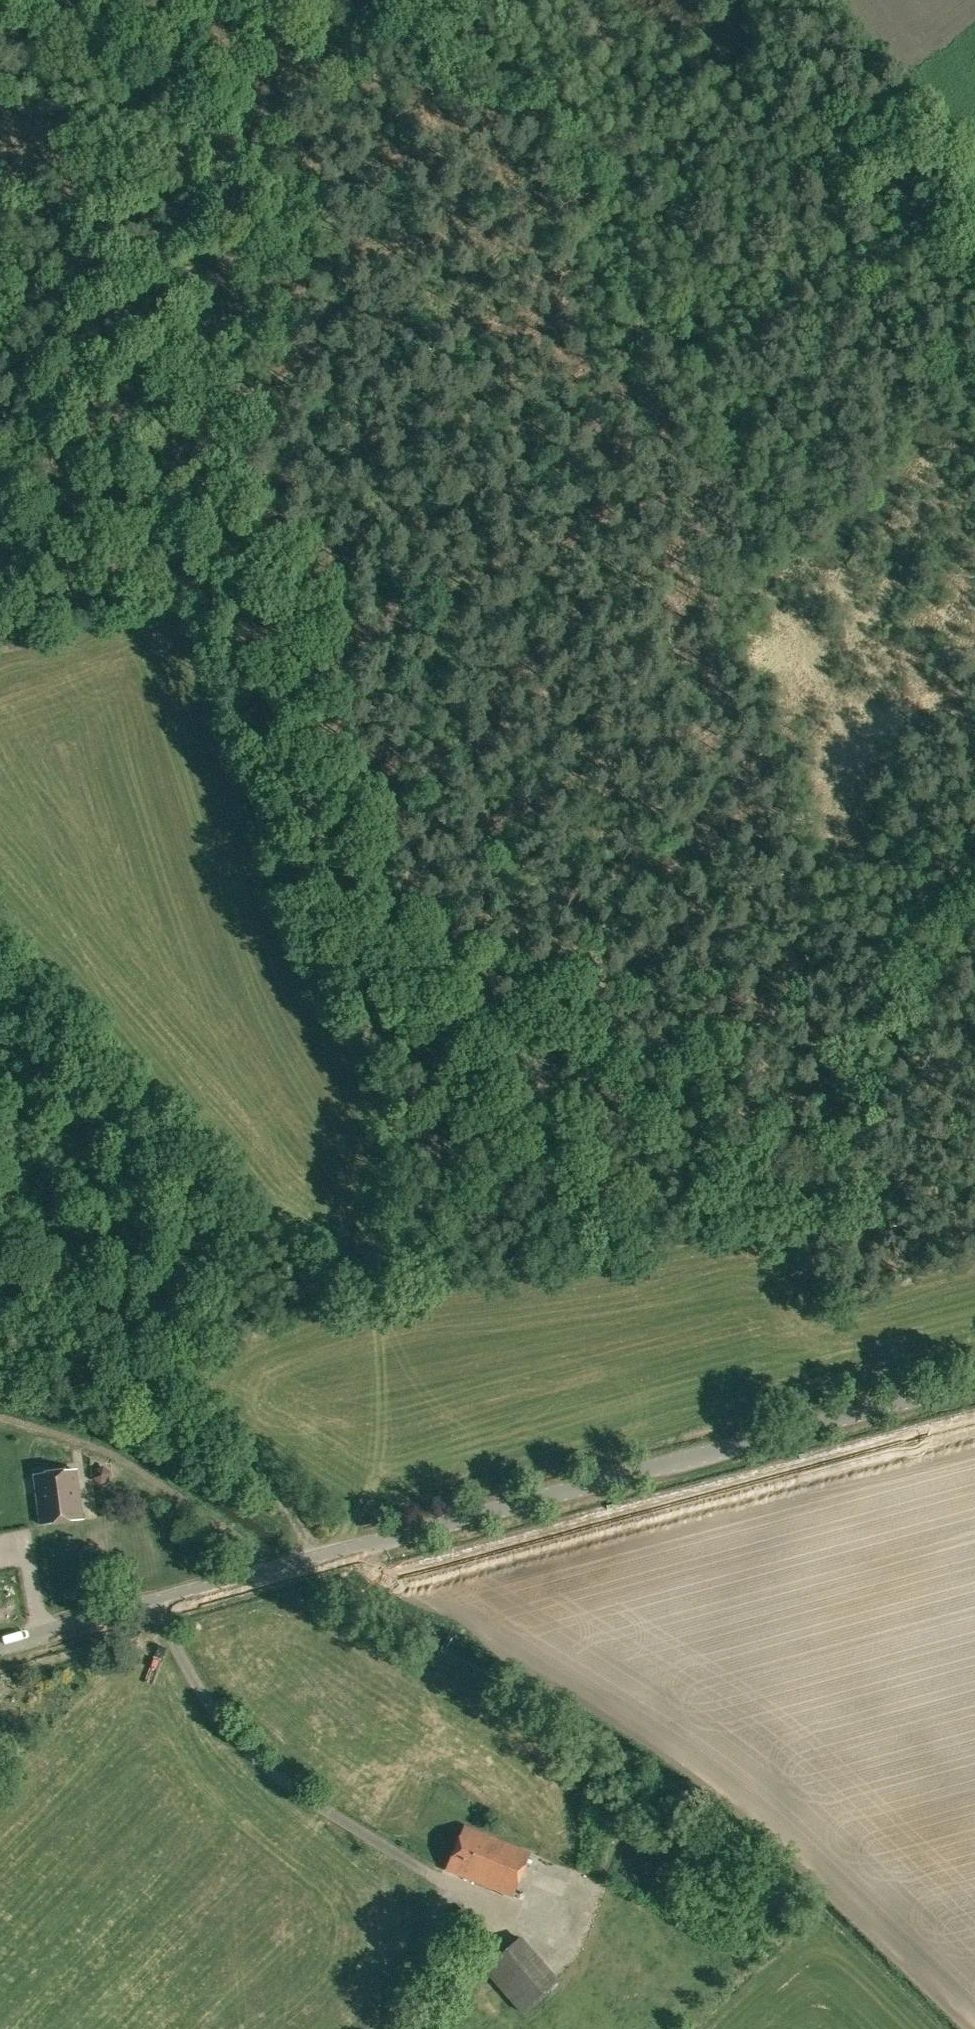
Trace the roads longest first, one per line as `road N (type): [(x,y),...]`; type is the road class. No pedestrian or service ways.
road 1 (tertiary): [(0,1645),(974,1382)]

